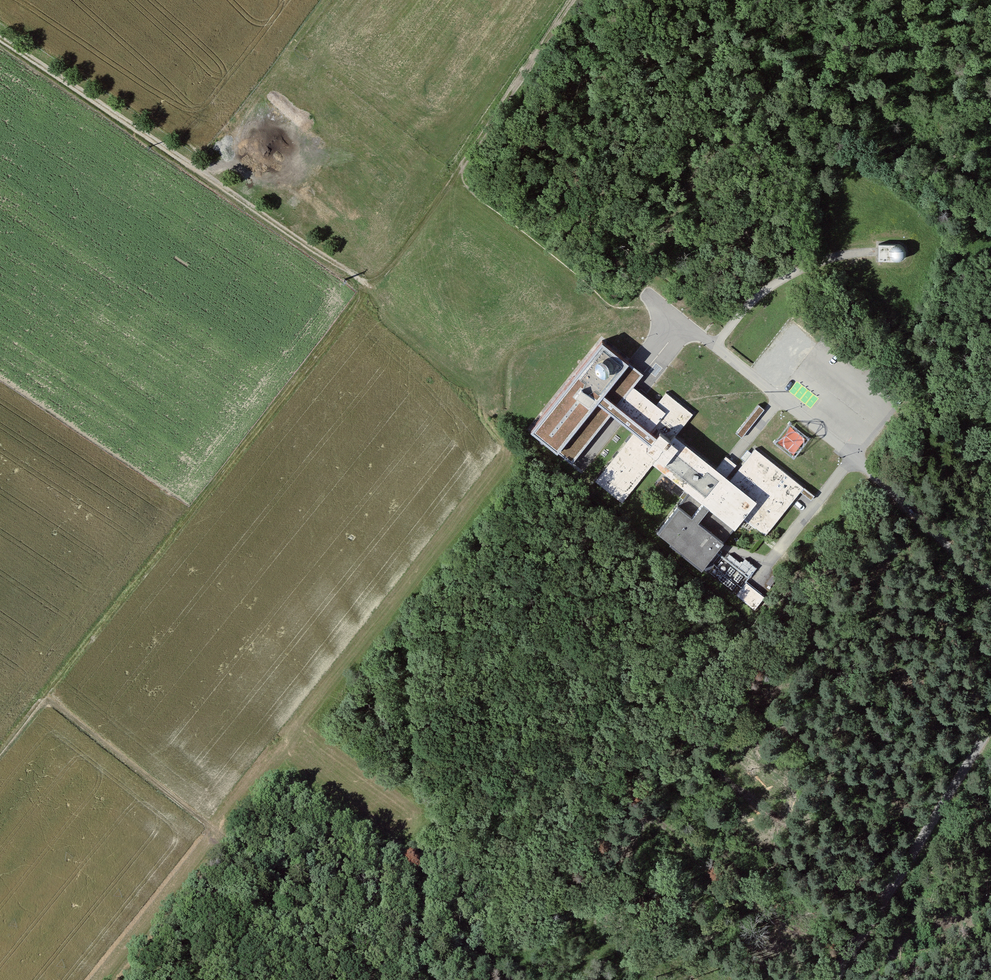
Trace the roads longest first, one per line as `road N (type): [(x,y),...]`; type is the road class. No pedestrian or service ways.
road 1 (track): [(44,695),(358,295)]
road 2 (track): [(403,979),(44,695)]
road 3 (track): [(0,38),(352,275),(358,295)]
road 4 (track): [(797,272),(795,248),(648,0)]
road 5 (unclassified): [(990,725),(834,979)]
road 6 (unclassified): [(776,394),(990,586)]
road 7 (track): [(459,170),(578,0)]
road 8 (track): [(459,170),(399,256),(379,276),(358,283)]

